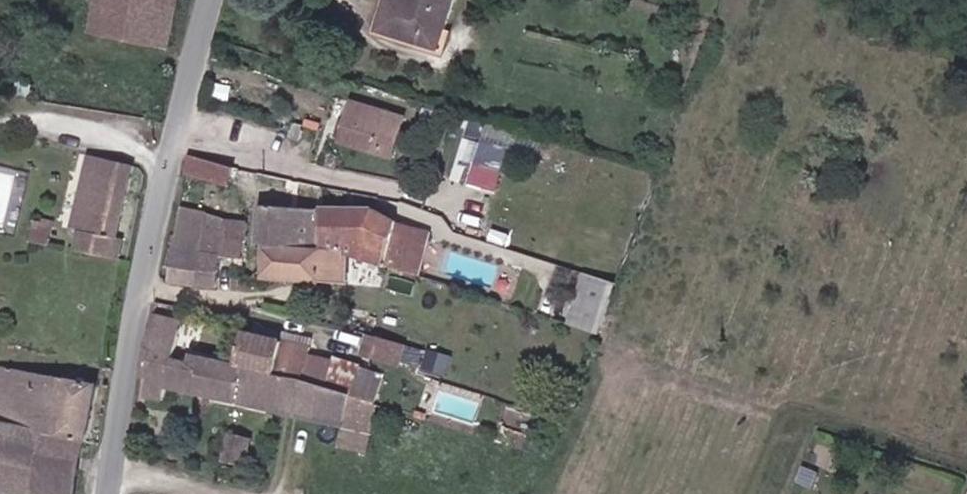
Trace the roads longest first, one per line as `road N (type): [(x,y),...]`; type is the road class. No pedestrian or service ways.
road 1 (unclassified): [(212,0),(108,493)]

